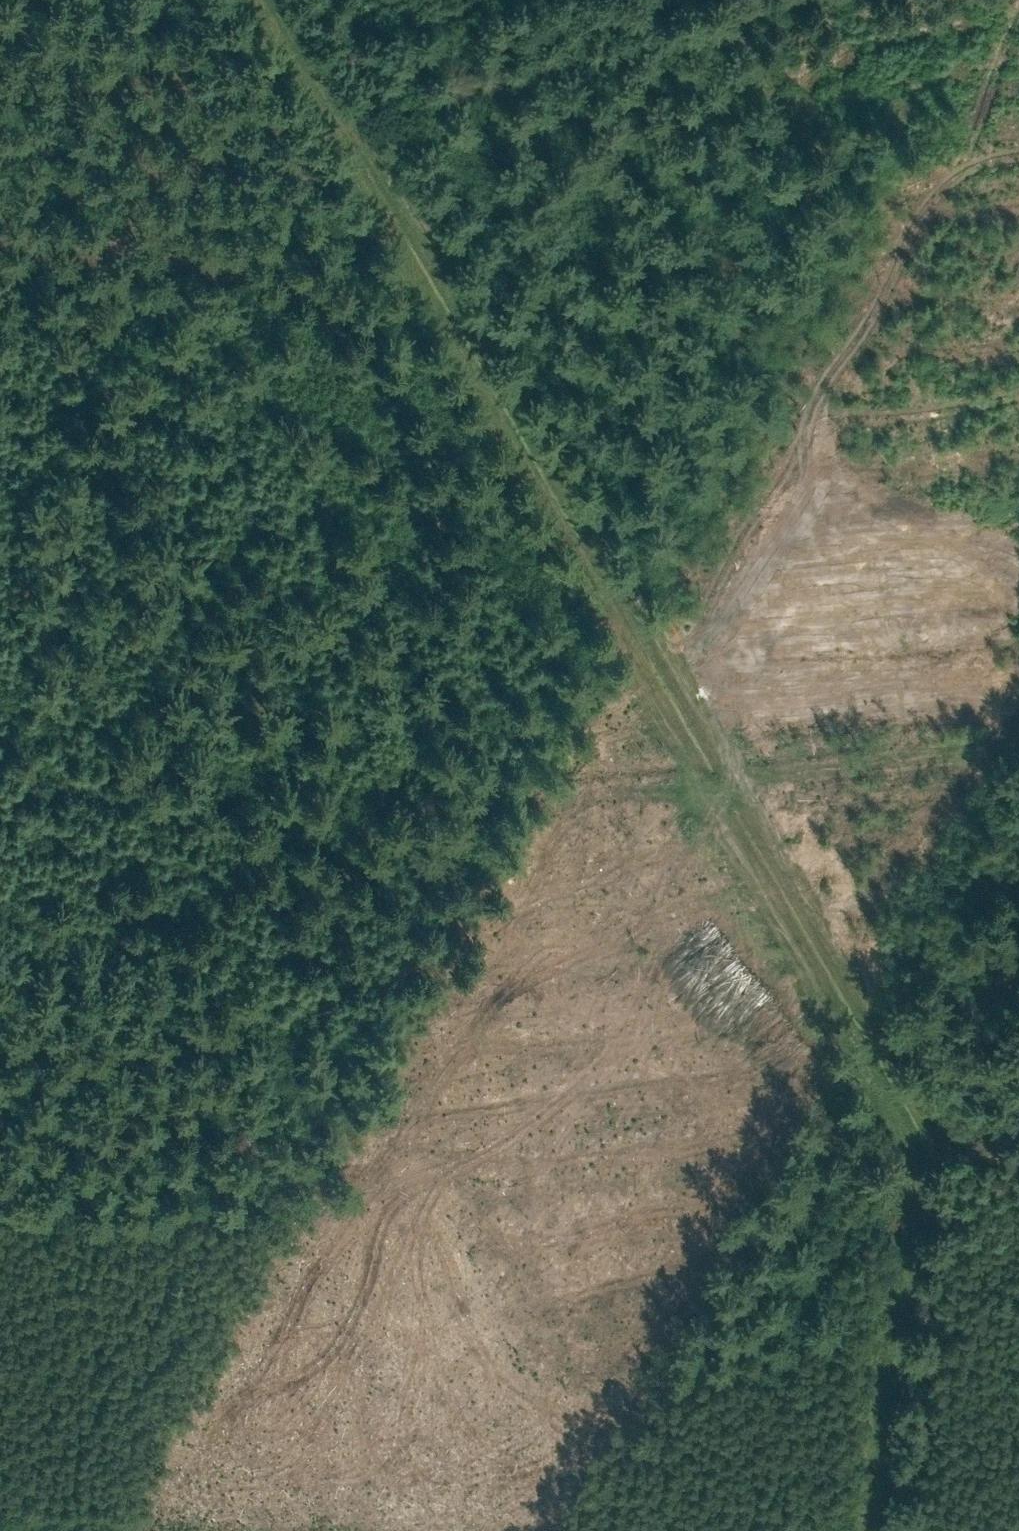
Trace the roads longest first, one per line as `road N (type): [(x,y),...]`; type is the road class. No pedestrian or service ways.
road 1 (track): [(894,1116),(289,0)]
road 2 (track): [(1018,731),(380,808),(327,800),(0,698)]
road 3 (track): [(834,0),(357,130)]

